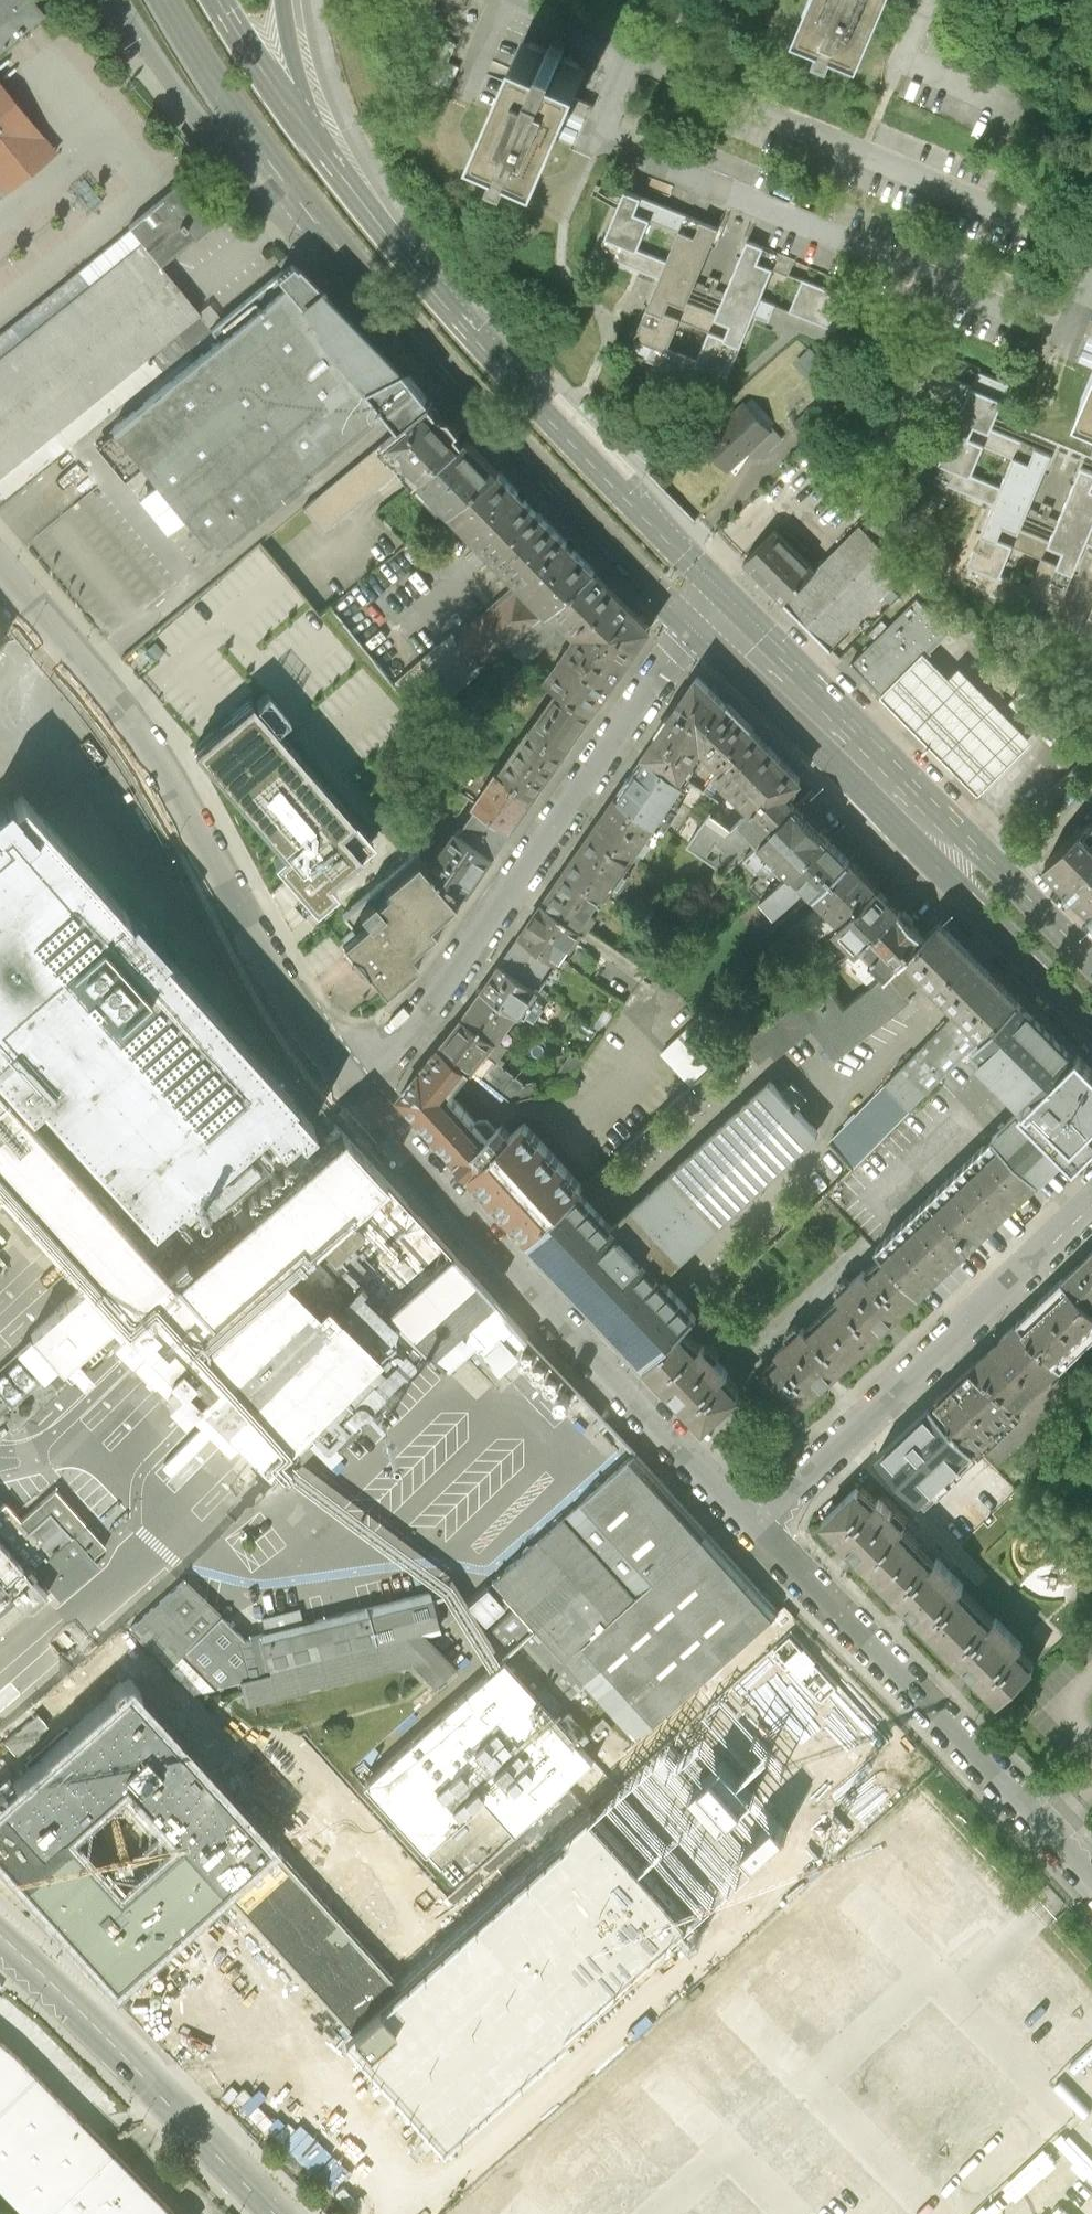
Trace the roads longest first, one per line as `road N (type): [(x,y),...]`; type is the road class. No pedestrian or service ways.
road 1 (residential): [(344,1083),(281,991),(178,796),(0,572)]
road 2 (residential): [(753,1528),(344,1083)]
road 3 (primary): [(728,599),(539,413),(323,159)]
road 4 (primary): [(296,200),(441,371),(694,633)]
road 5 (residential): [(694,633),(422,1019),(344,1083)]
road 6 (primary): [(694,633),(1091,1026)]
road 7 (primary): [(1091,962),(728,599)]
road 8 (residential): [(1091,1877),(753,1528)]
road 9 (residential): [(753,1528),(1091,1206)]
road 10 (tertiary): [(0,1942),(275,2213)]
road 11 (unclassified): [(116,0),(222,146),(296,200)]
road 12 (primary): [(165,0),(296,200)]
road 13 (primary): [(323,159),(218,0)]
road 14 (secondary): [(323,159),(281,0)]

